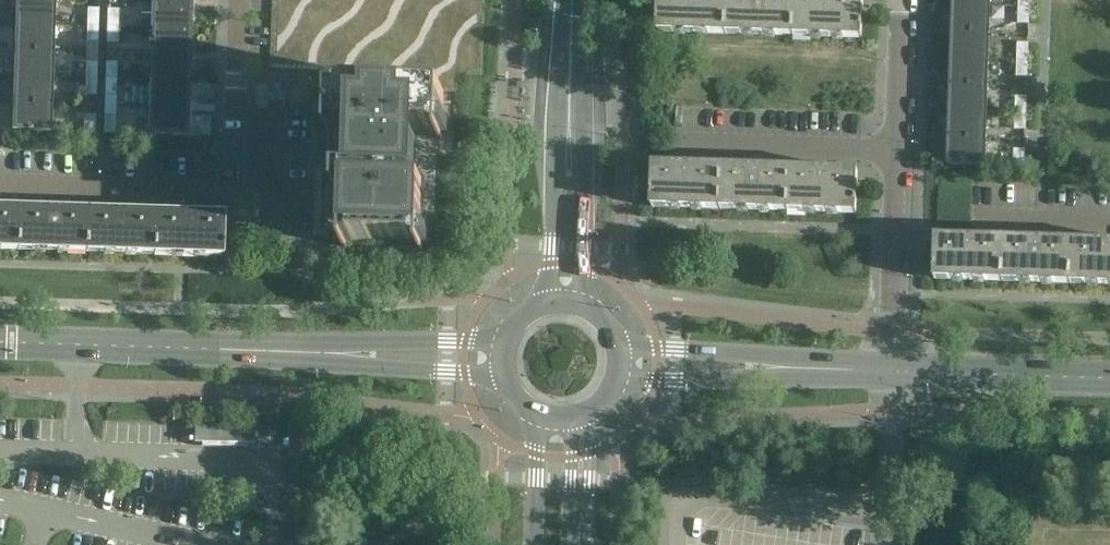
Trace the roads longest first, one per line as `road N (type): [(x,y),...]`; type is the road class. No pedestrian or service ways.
road 1 (tertiary): [(591,294),(587,116),(572,0)]
road 2 (tertiary): [(567,0),(546,289)]
road 3 (tertiary): [(246,351),(493,379)]
road 4 (tertiary): [(493,338),(246,351)]
road 5 (tertiary): [(246,351),(0,342)]
road 6 (residential): [(263,205),(263,122),(237,109),(239,0)]
road 7 (tertiary): [(1109,381),(892,365)]
road 8 (residential): [(0,183),(214,188)]
road 9 (residential): [(900,152),(892,365)]
road 10 (residential): [(900,152),(689,144)]
road 11 (tertiary): [(630,374),(783,362)]
road 12 (tertiary): [(783,362),(631,345)]
road 13 (residential): [(903,0),(900,152)]
road 14 (residential): [(1109,221),(987,216)]
road 15 (tertiary): [(582,544),(586,424)]
road 16 (tertiary): [(537,425),(532,544)]

